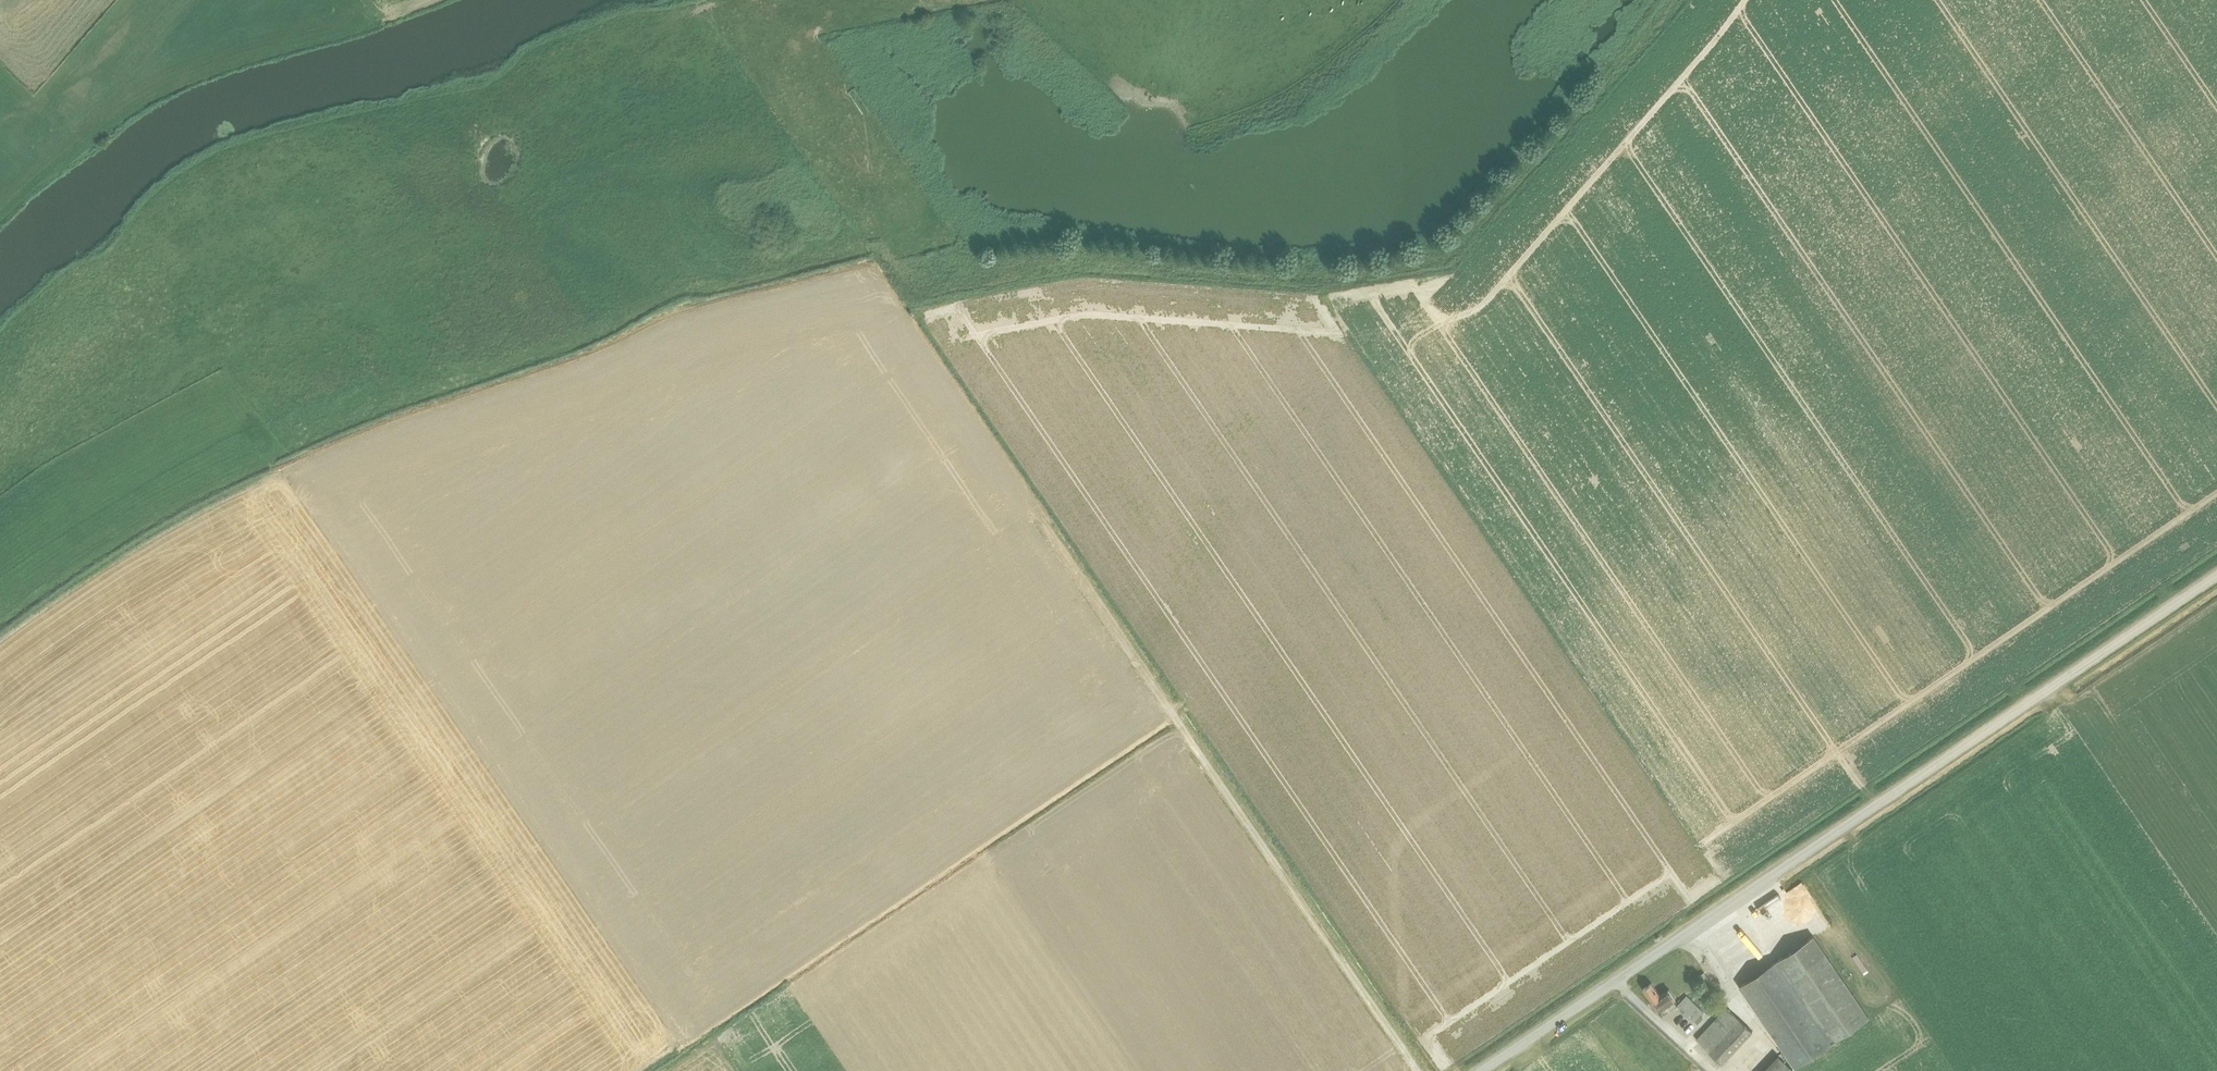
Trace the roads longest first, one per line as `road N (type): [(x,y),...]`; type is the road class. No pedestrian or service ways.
road 1 (unclassified): [(1480,1070),(2216,575)]
road 2 (unclassified): [(1418,1070),(1173,711)]

